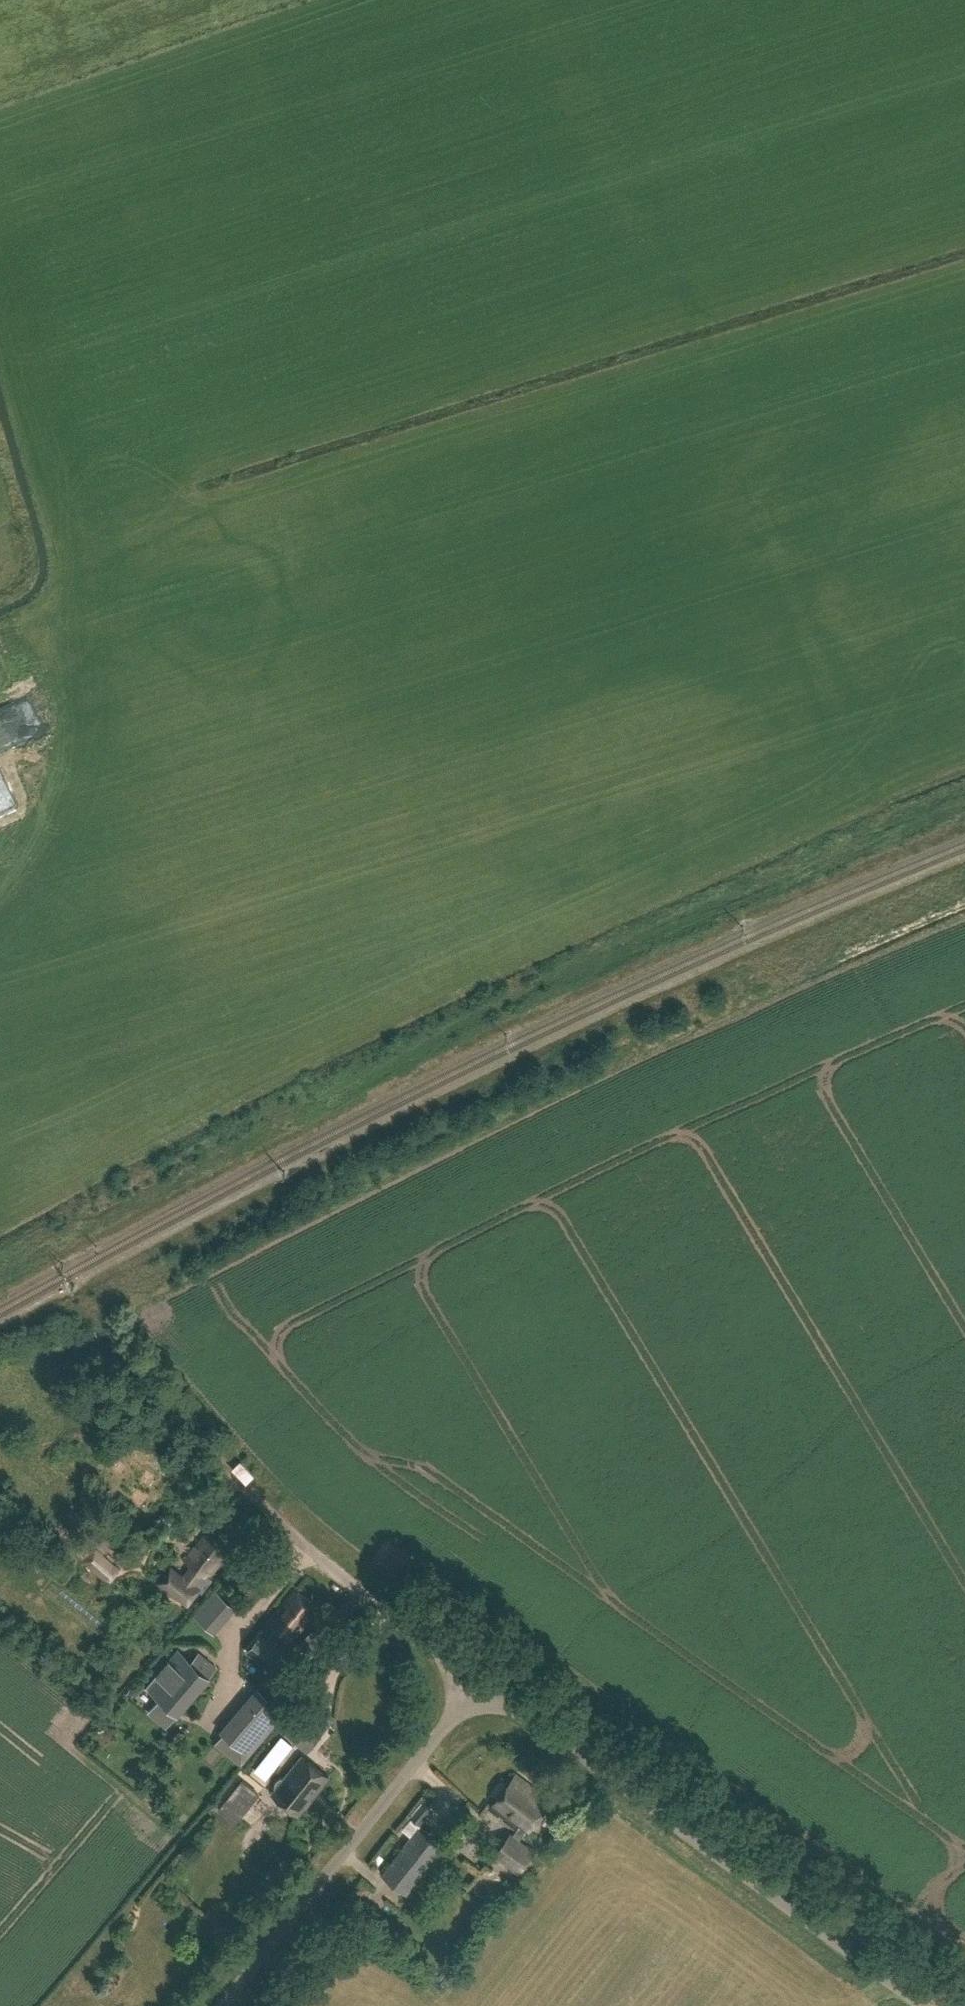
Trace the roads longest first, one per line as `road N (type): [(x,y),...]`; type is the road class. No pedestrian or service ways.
road 1 (unclassified): [(919,2005),(479,1684)]
road 2 (unclassified): [(479,1684),(312,1552),(119,1351)]
road 3 (unclassified): [(222,2005),(479,1684)]

